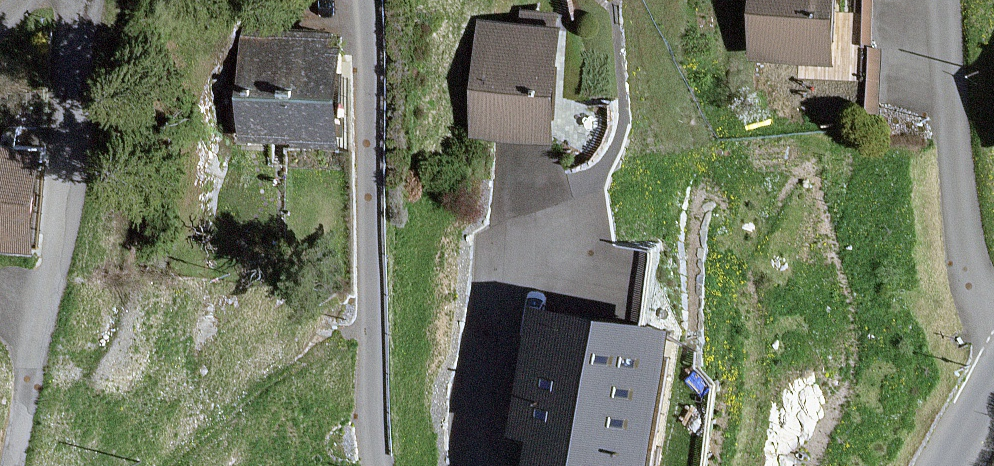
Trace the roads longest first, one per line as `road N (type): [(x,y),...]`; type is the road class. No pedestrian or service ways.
road 1 (residential): [(80,0),(68,174),(10,465)]
road 2 (residential): [(376,465),(363,0)]
road 3 (residential): [(993,319),(963,253),(942,0)]

